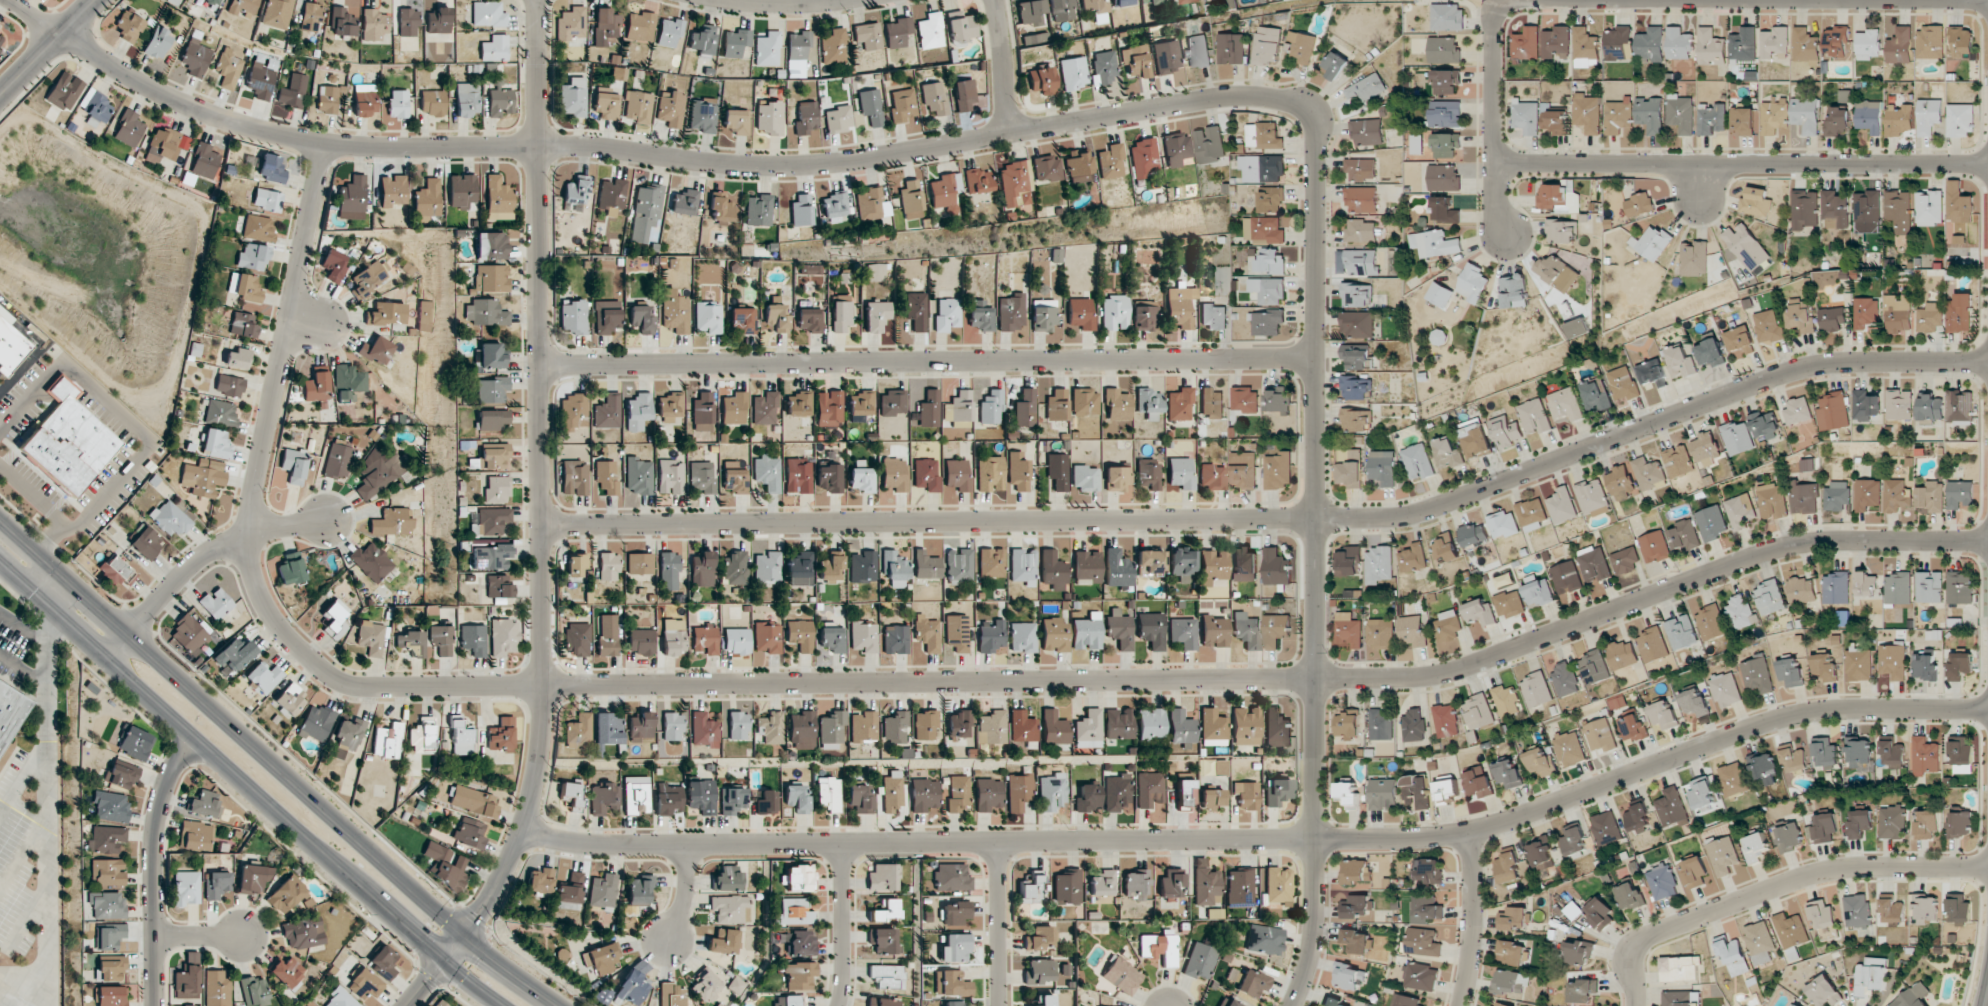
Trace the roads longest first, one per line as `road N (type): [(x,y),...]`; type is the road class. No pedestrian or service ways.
road 1 (residential): [(1987,540),(1797,545),(1418,678),(352,685),(328,676),(284,634),(249,555),(260,450),(322,143)]
road 2 (residential): [(57,35),(221,119),(339,144),(585,145),(793,166),(1205,98),(1301,104),(1316,125),(1314,838),(1313,929),(1293,1005)]
road 3 (residential): [(523,832),(606,846),(1468,834),(1797,717),(1987,711)]
road 4 (residential): [(541,524),(1387,518),(1796,370),(1987,363)]
road 5 (residential): [(535,0),(544,686),(537,771),(515,852),(410,1005)]
road 6 (residential): [(539,365),(1313,358)]
road 7 (secondary): [(561,1005),(442,917),(0,522)]
road 8 (secondary): [(0,563),(501,1005)]
road 9 (residential): [(1494,164),(1987,167)]
road 10 (residential): [(1632,1005),(1635,947),(1656,936),(1815,876),(1987,868)]
road 11 (residential): [(188,733),(158,796),(152,834),(152,1005)]
road 12 (residential): [(108,662),(199,559),(232,541),(327,519)]
road 13 (residential): [(1506,236),(1498,219),(1491,75),(1495,17),(1509,0)]
road 14 (residential): [(1468,834),(1475,903),(1462,1005)]
road 15 (residential): [(997,844),(999,1005)]
road 16 (residential): [(840,845),(839,1005)]
road 17 (residential): [(1008,132),(995,0)]
road 18 (tertiary): [(93,0),(0,93)]

